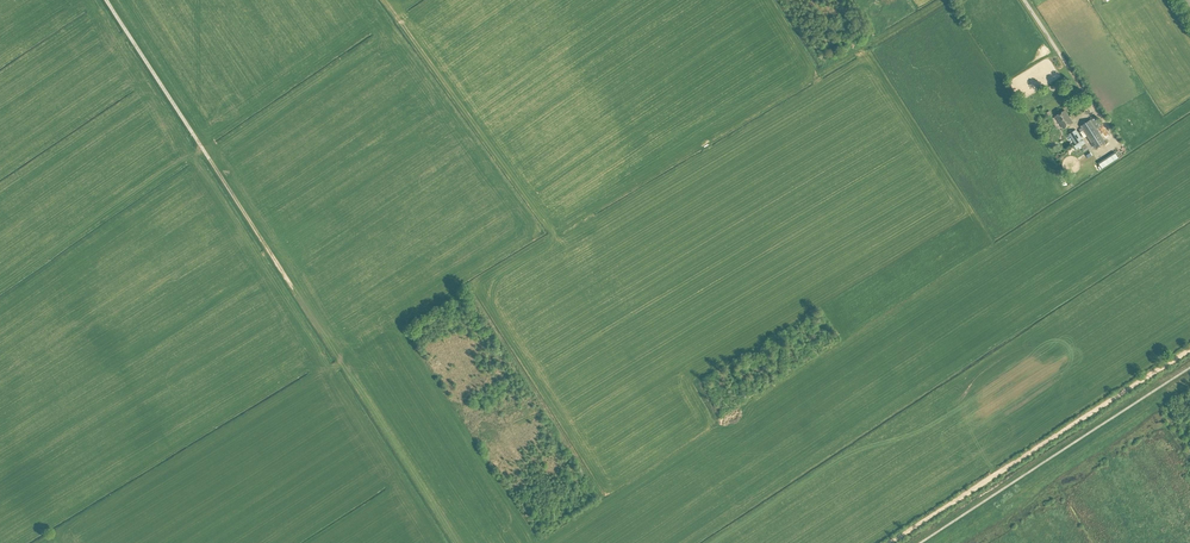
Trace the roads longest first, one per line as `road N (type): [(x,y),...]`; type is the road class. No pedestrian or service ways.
road 1 (track): [(1189,350),(890,542)]
road 2 (track): [(1023,0),(1117,141)]
road 3 (track): [(826,70),(942,0)]

